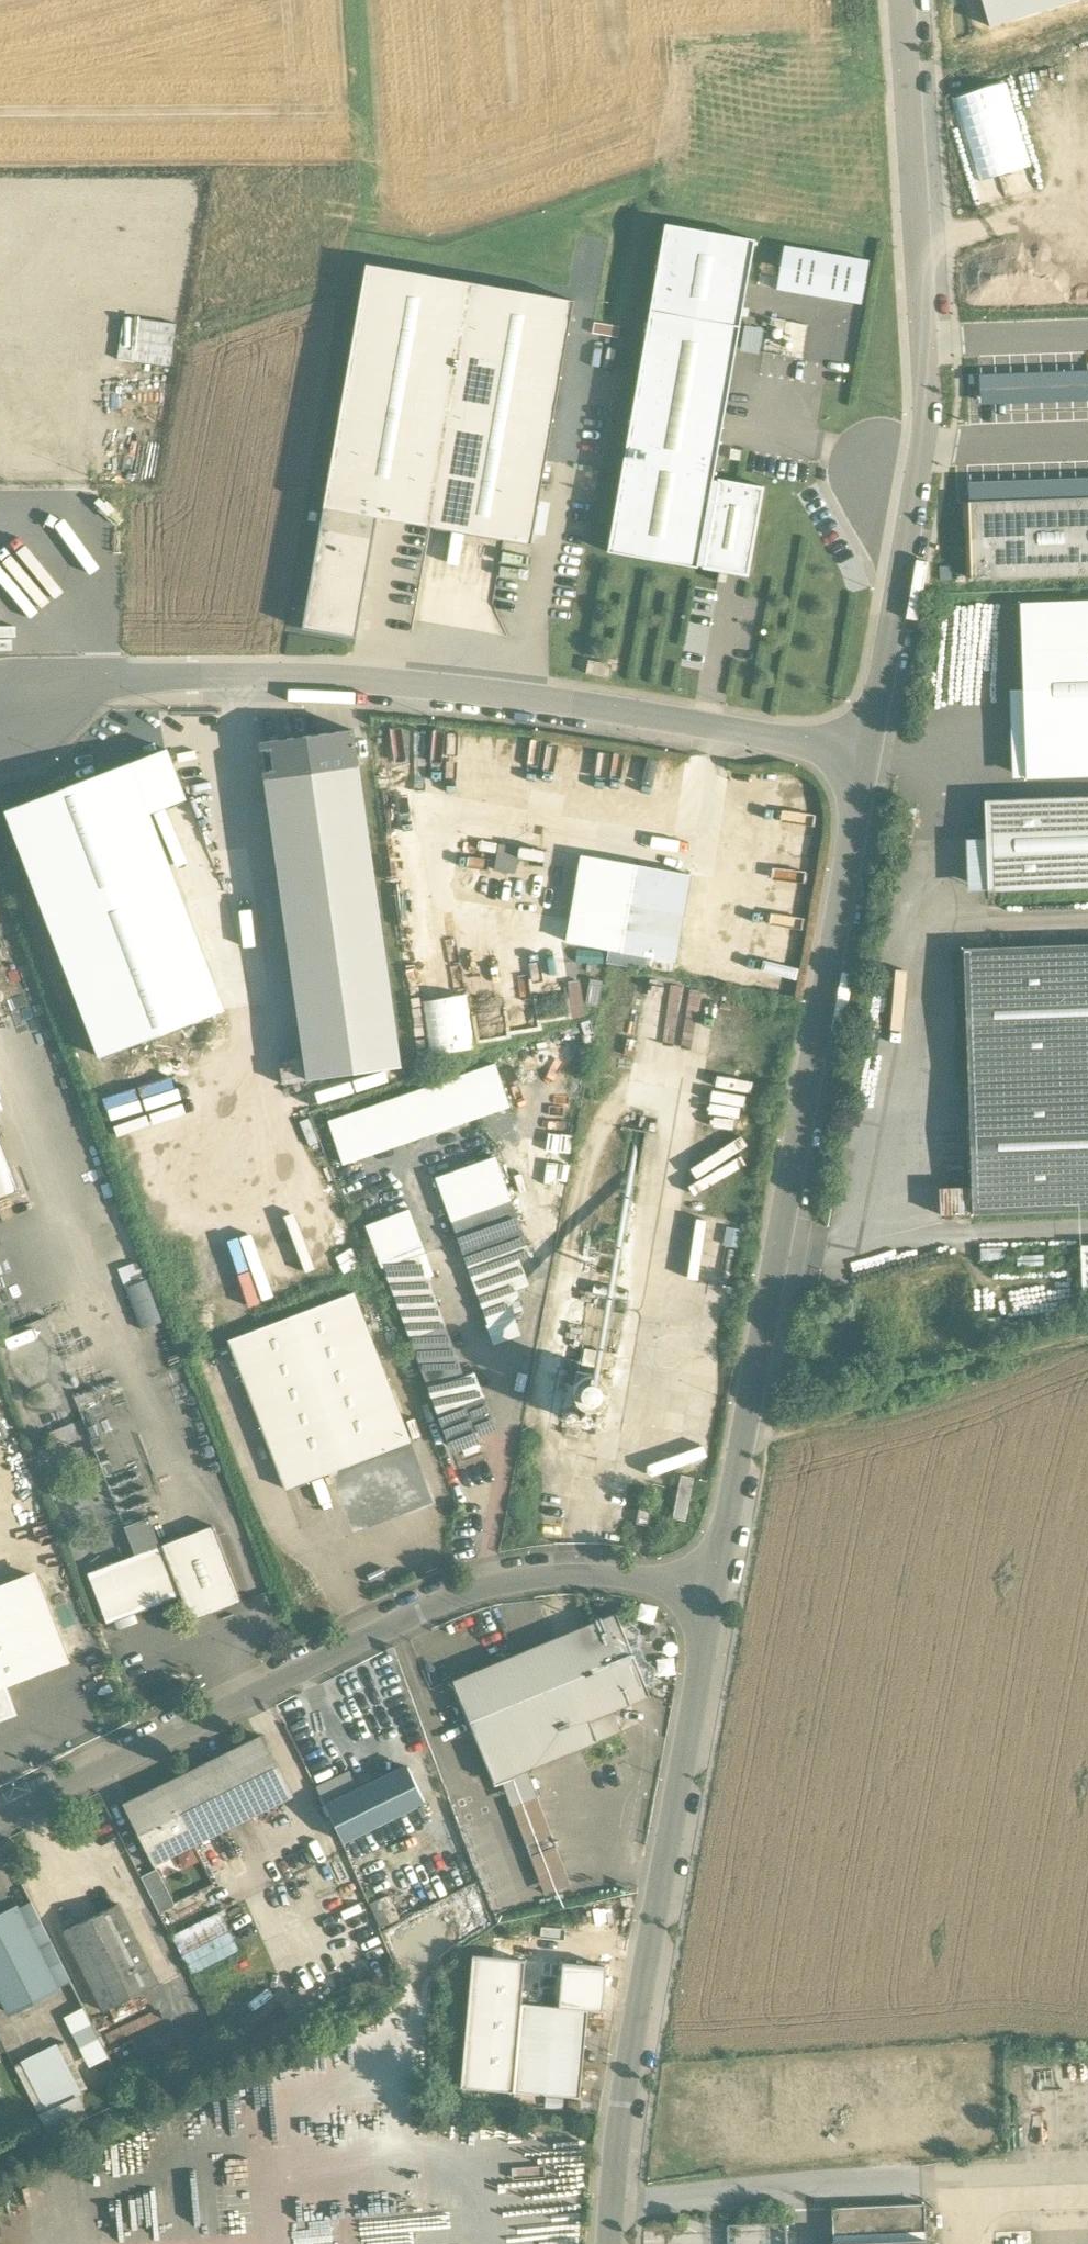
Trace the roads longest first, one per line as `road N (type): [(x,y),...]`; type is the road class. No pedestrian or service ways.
road 1 (unclassified): [(866,754),(713,1604)]
road 2 (unclassified): [(20,711),(120,685),(218,676),(440,686),(866,754)]
road 3 (residential): [(713,1604),(651,1583),(508,1584),(383,1634),(0,1821)]
road 4 (unclassified): [(866,754),(920,446),(900,0)]
road 5 (unclassified): [(713,1604),(632,2034),(609,2243)]
road 6 (track): [(740,1435),(779,1438),(913,1386),(1087,1335)]
road 7 (track): [(905,92),(1087,29)]

